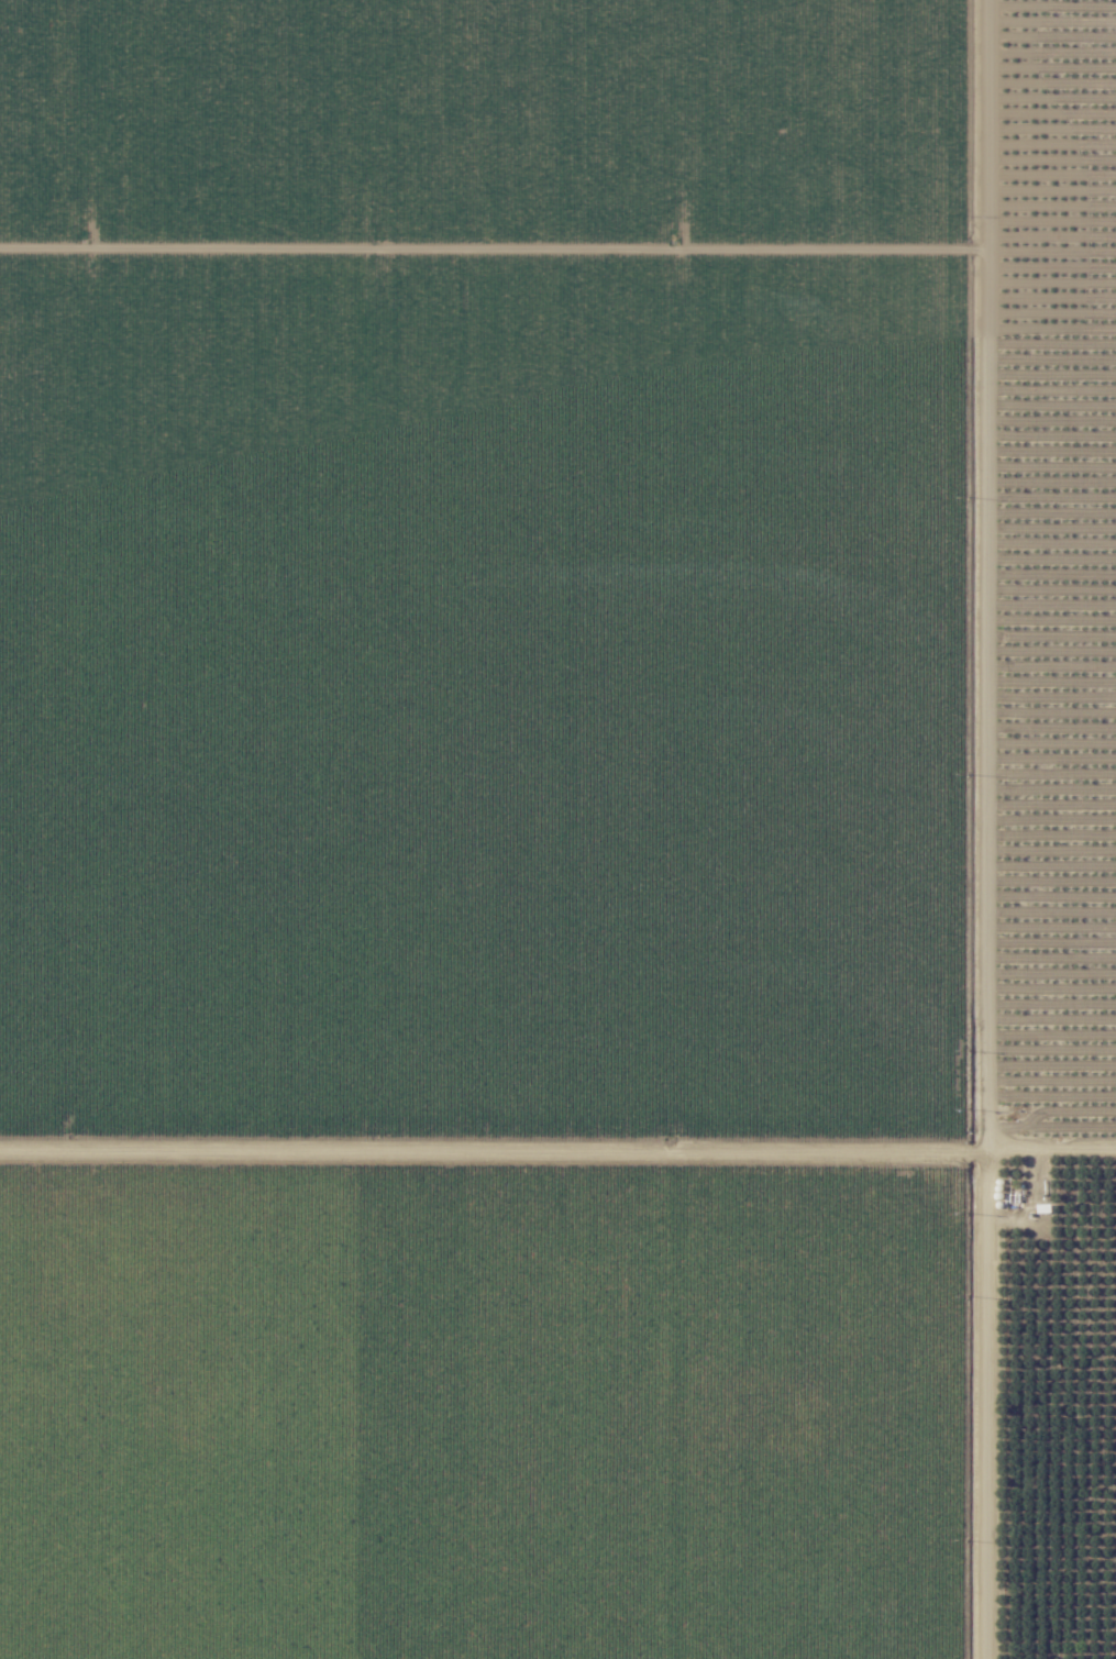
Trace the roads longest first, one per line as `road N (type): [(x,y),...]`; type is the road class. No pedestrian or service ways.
road 1 (residential): [(947,1658),(959,0)]
road 2 (residential): [(1115,1162),(0,1162)]

